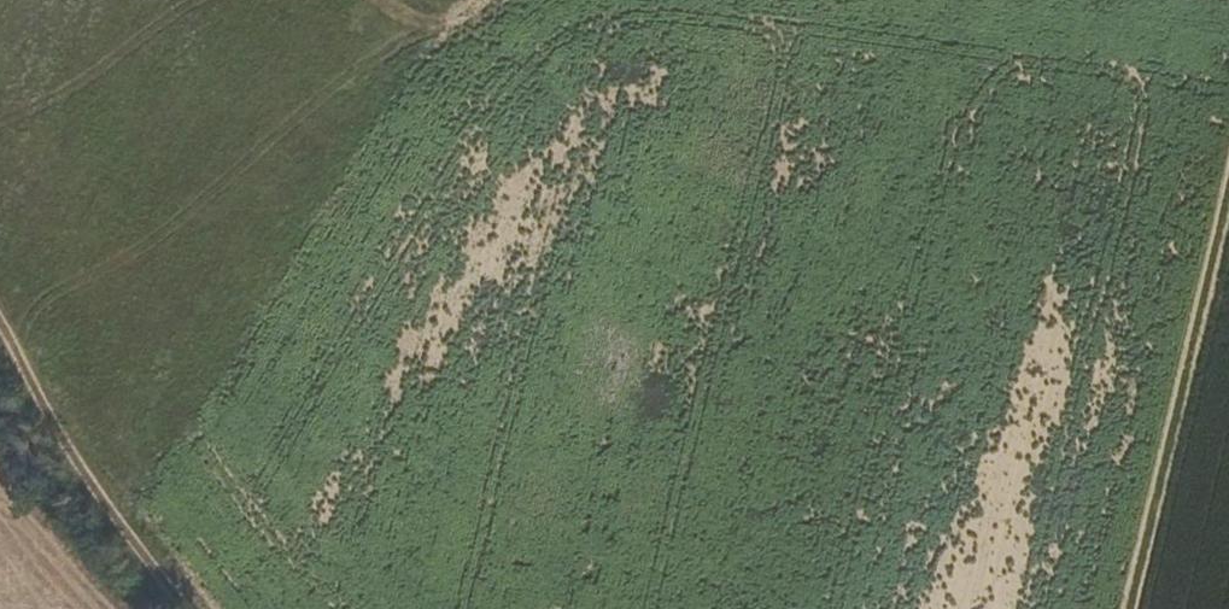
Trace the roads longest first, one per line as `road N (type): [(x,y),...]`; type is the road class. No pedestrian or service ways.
road 1 (track): [(1131,608),(1228,209)]
road 2 (track): [(0,331),(59,437),(198,608)]

